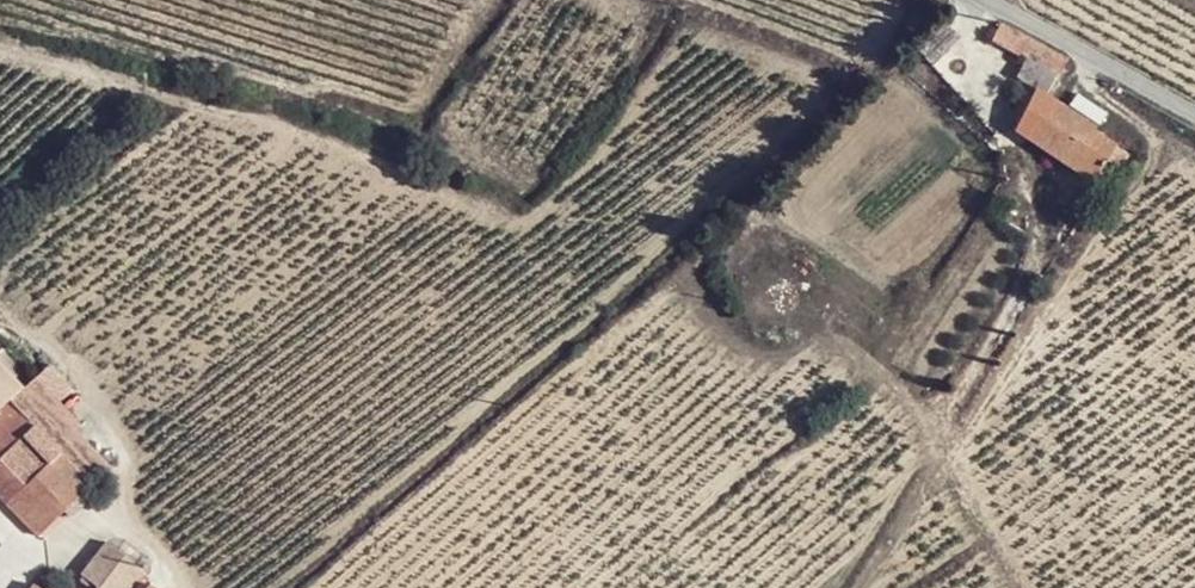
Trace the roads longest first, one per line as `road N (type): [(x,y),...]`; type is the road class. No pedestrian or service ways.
road 1 (track): [(1094,60),(1085,75),(1158,141),(1152,171),(1095,235),(855,587)]

